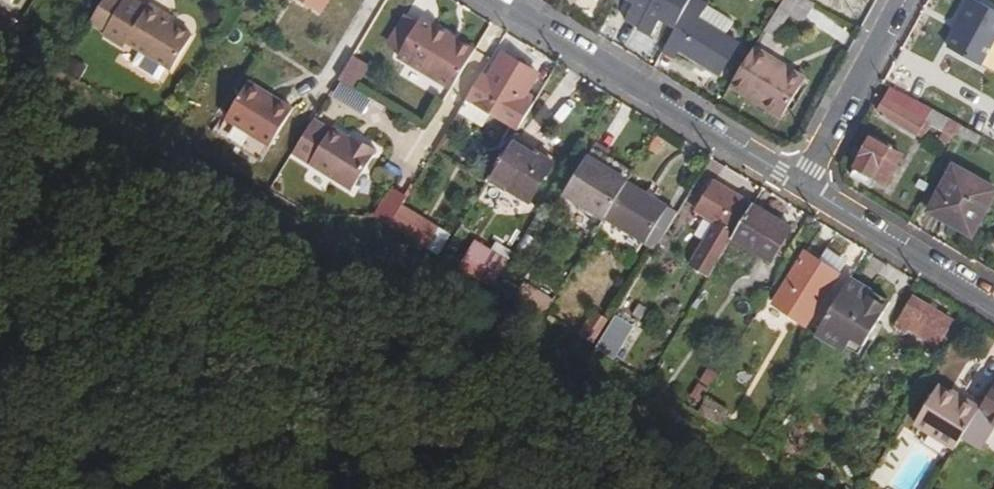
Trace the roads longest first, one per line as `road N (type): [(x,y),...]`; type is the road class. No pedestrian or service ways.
road 1 (residential): [(496,0),(801,188)]
road 2 (residential): [(801,188),(993,302)]
road 3 (residential): [(801,188),(903,0)]

